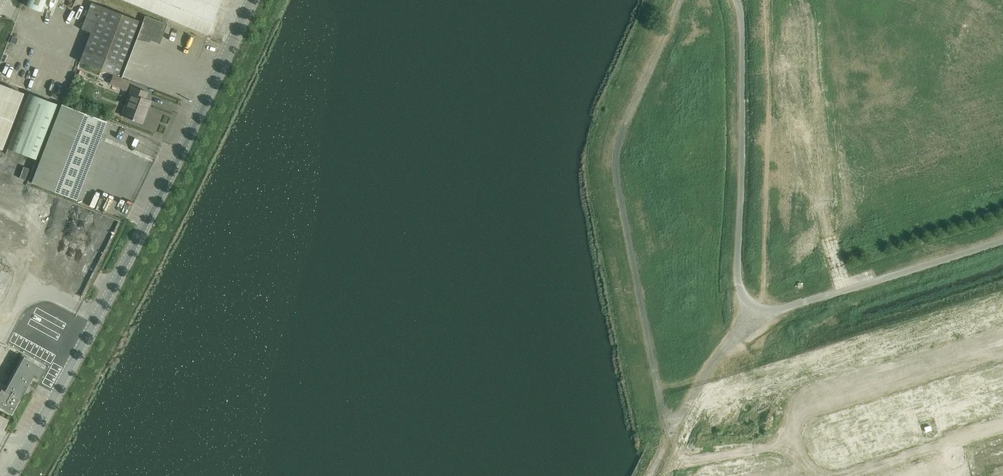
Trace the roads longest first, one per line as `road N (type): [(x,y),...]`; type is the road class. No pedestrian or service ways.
road 1 (unclassified): [(7,475),(78,352),(252,0)]
road 2 (unclassified): [(672,429),(617,165),(678,0)]
road 3 (unclassified): [(737,0),(738,276),(750,302),(765,309)]
road 4 (unclassified): [(765,309),(1002,240)]
road 5 (unclassified): [(765,309),(718,359),(672,429)]

